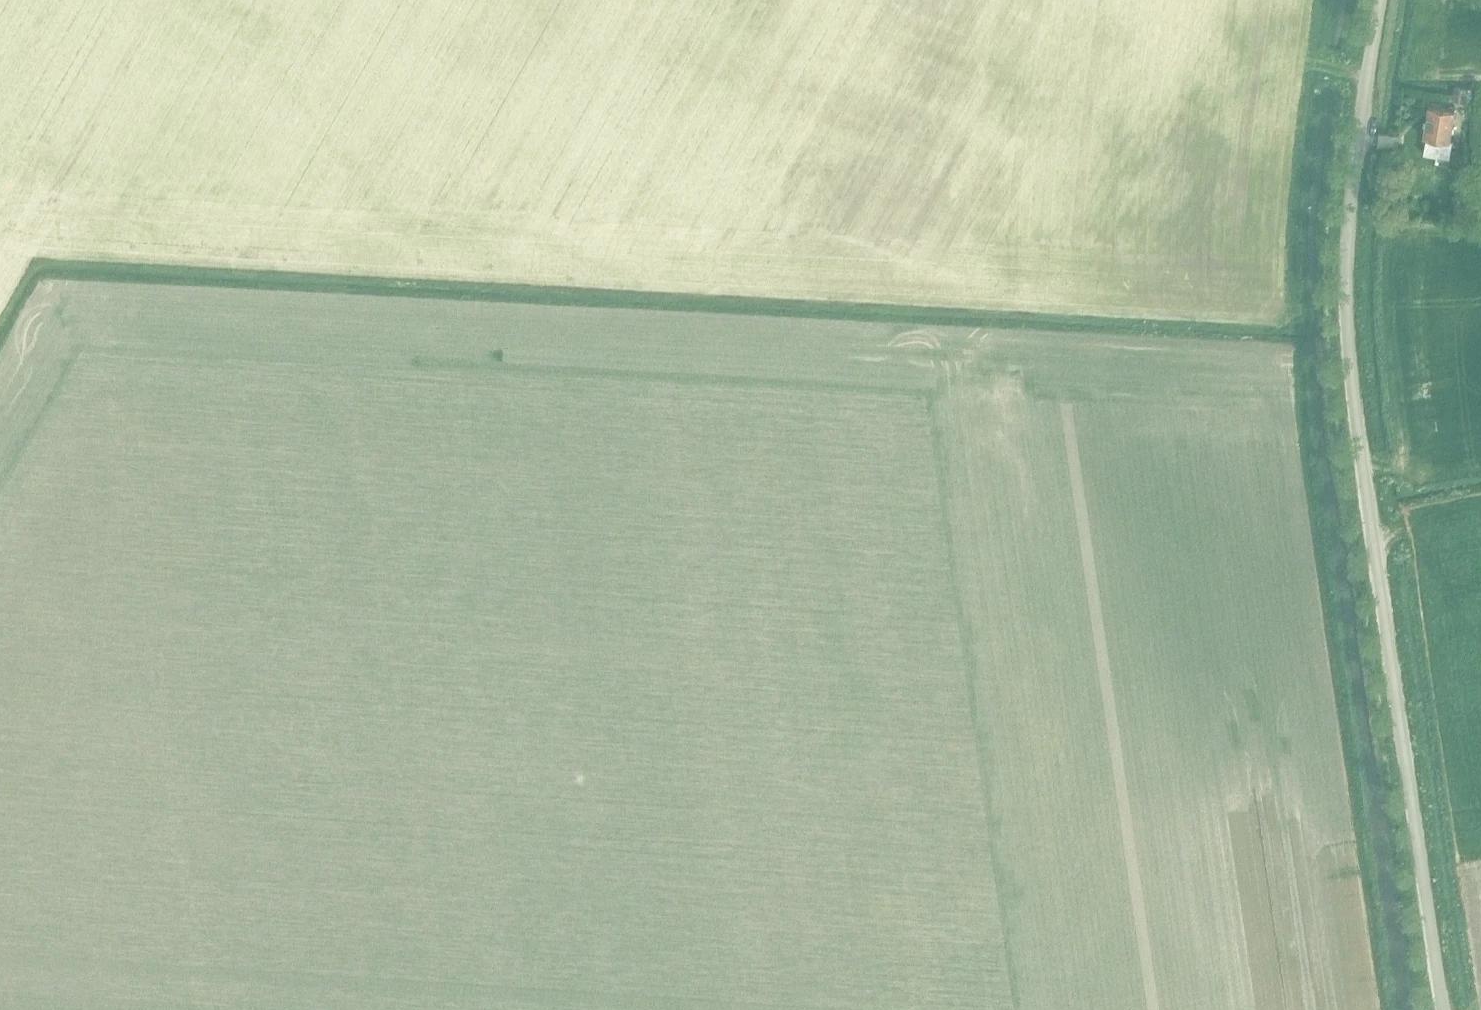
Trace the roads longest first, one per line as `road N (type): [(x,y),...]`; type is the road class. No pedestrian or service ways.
road 1 (unclassified): [(1442,1009),(1349,391),(1353,165),(1381,0)]

